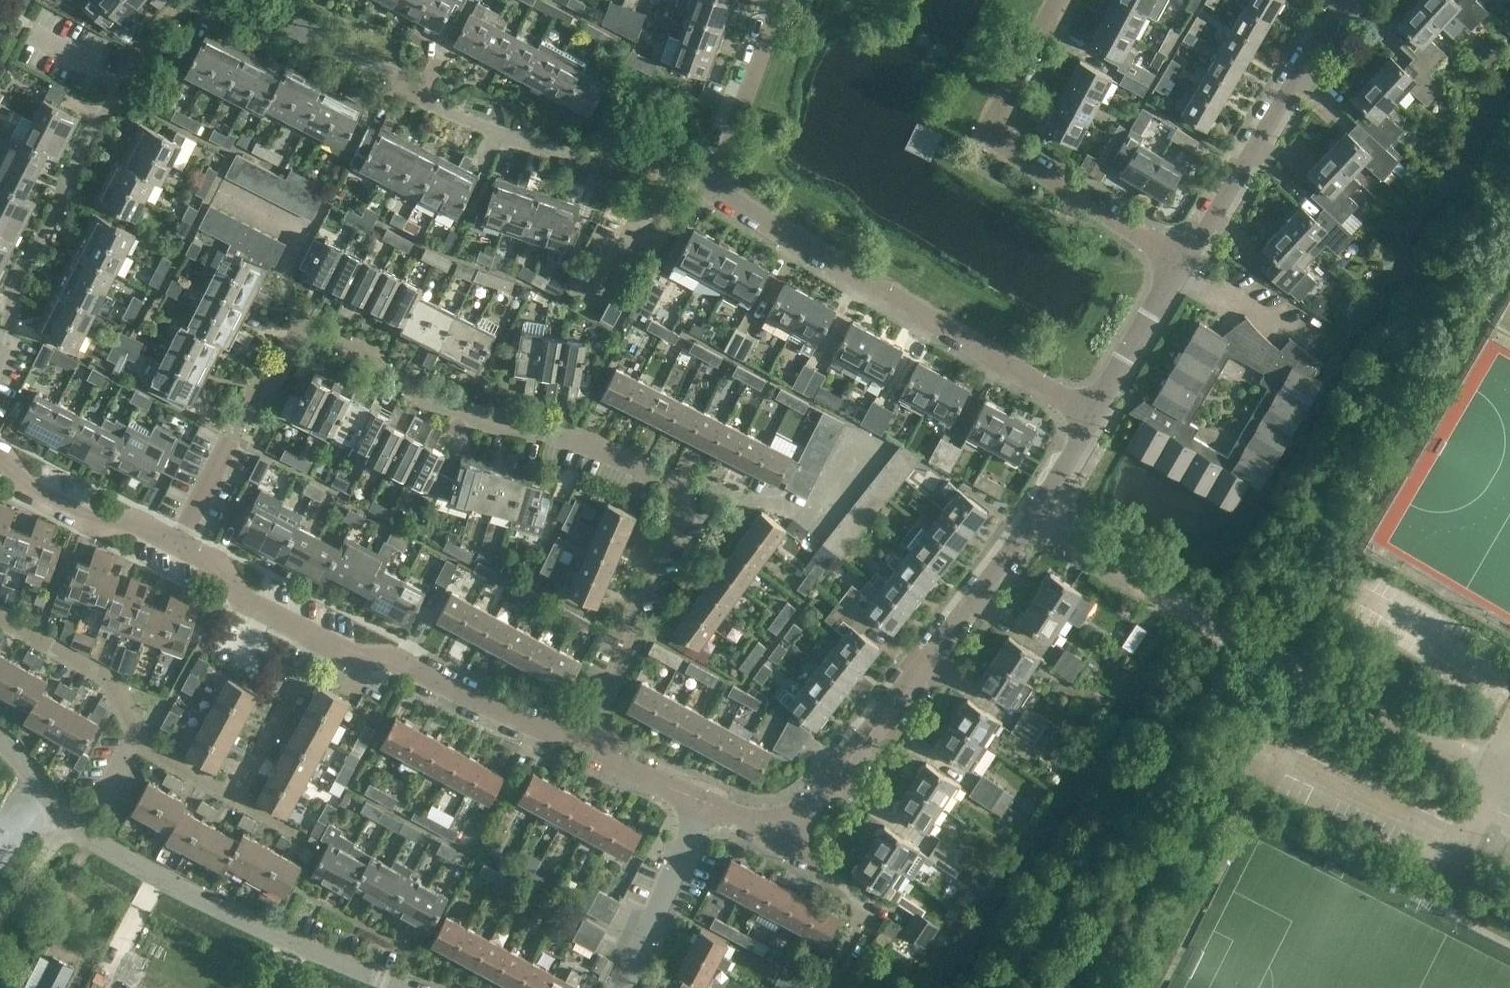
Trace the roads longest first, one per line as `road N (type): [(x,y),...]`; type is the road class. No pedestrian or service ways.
road 1 (residential): [(177,543),(240,409),(271,383),(299,334),(384,368),(440,408),(572,438),(678,487)]
road 2 (residential): [(1496,766),(1230,633),(1029,516)]
road 3 (residential): [(250,0),(314,42),(401,78),(433,107),(544,146),(711,185)]
road 4 (unclassified): [(409,987),(222,909),(64,822),(0,740)]
road 5 (residential): [(1029,516),(814,806),(758,819),(706,802)]
road 6 (residential): [(1091,416),(711,185)]
road 7 (residential): [(0,348),(11,292),(84,137),(147,71),(165,19),(192,0)]
road 8 (residential): [(1181,262),(993,134),(1057,0)]
road 9 (residential): [(1181,262),(1339,0)]
road 10 (residential): [(587,733),(541,727),(391,655),(353,654),(320,638)]
road 11 (residential): [(587,733),(632,641),(635,605),(685,517),(678,487)]
road 12 (residential): [(177,543),(134,521),(94,522),(22,487),(0,452)]
road 13 (residential): [(624,987),(706,802)]
road 14 (residential): [(711,185),(780,0)]
road 15 (residential): [(136,741),(103,673),(0,613)]
road 16 (residential): [(235,795),(320,638)]
road 17 (residential): [(320,638),(243,601),(219,566),(177,543)]
road 18 (residential): [(1091,416),(1178,268)]
road 19 (residential): [(706,802),(587,733)]
road 20 (residential): [(1178,268),(1298,333)]

